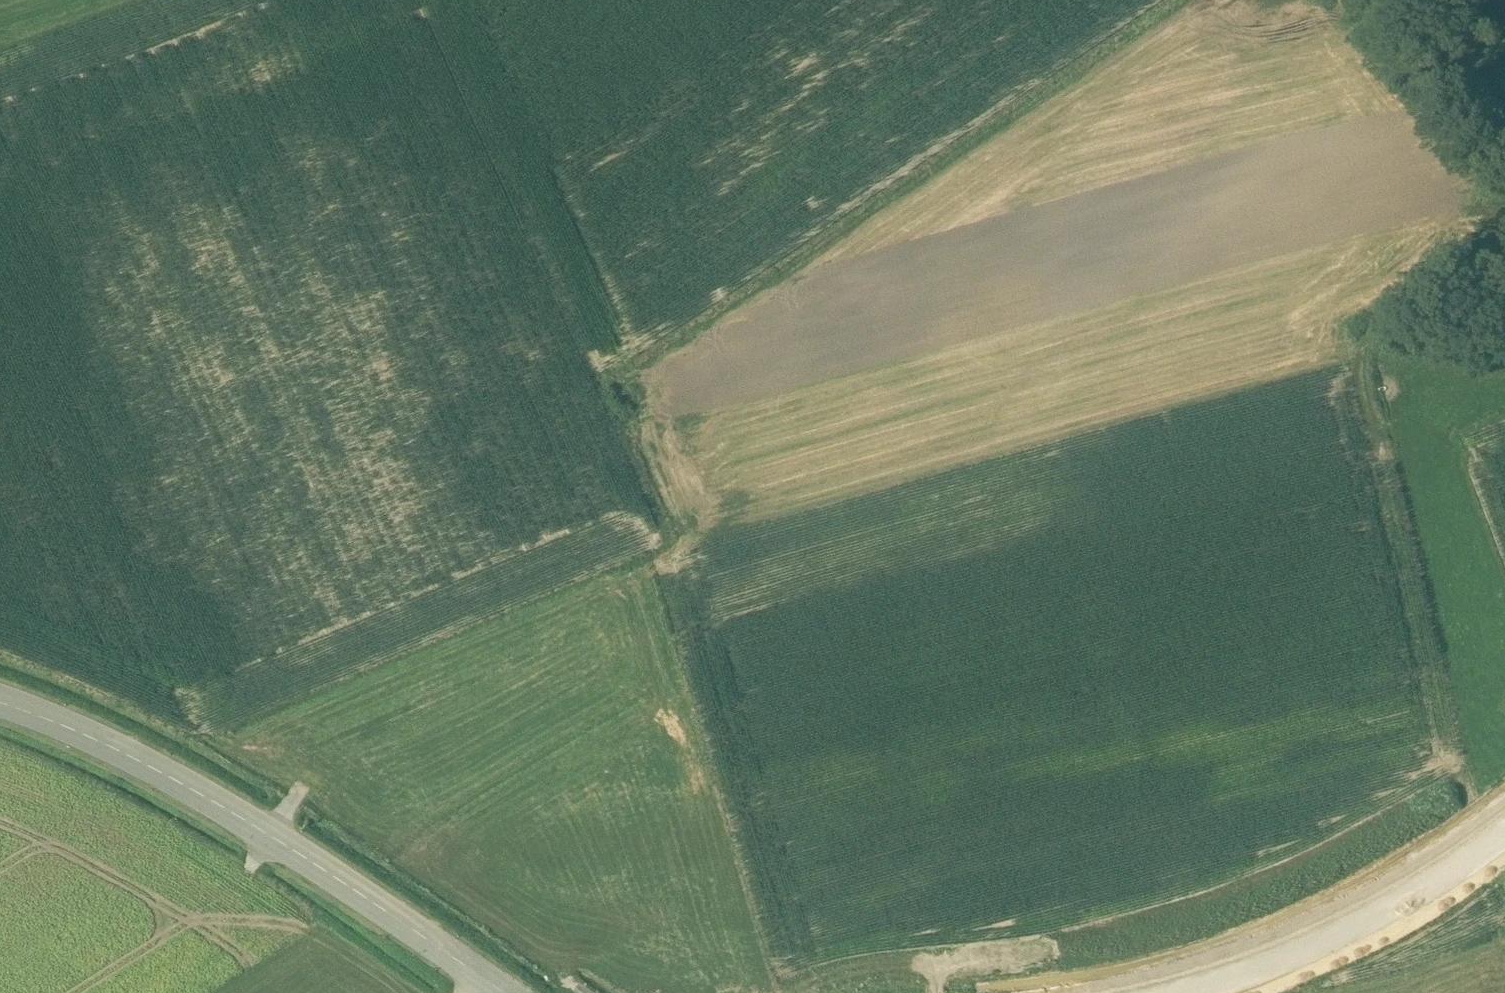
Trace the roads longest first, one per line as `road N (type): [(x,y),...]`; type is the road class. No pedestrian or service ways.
road 1 (tertiary): [(0,703),(136,760),(232,811),(505,992)]
road 2 (tertiary): [(1185,992),(1348,933),(1504,834)]
road 3 (track): [(117,0),(0,41)]

